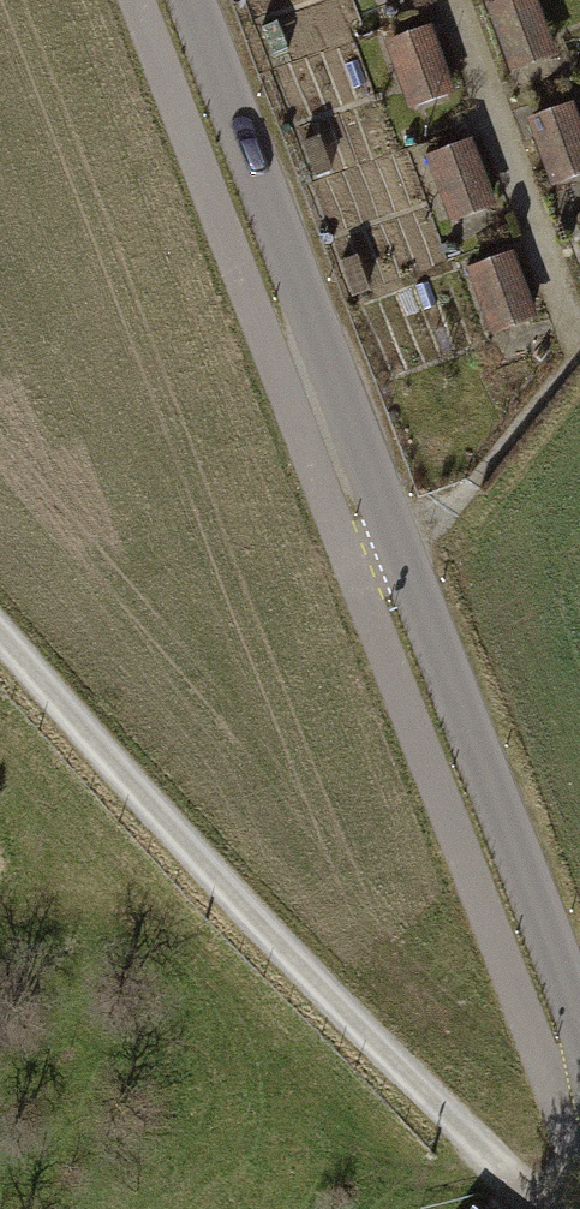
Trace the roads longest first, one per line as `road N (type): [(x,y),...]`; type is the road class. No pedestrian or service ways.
road 1 (track): [(543,1208),(282,952),(0,635)]
road 2 (unclassified): [(398,543),(192,0)]
road 3 (residential): [(579,1032),(398,543)]

